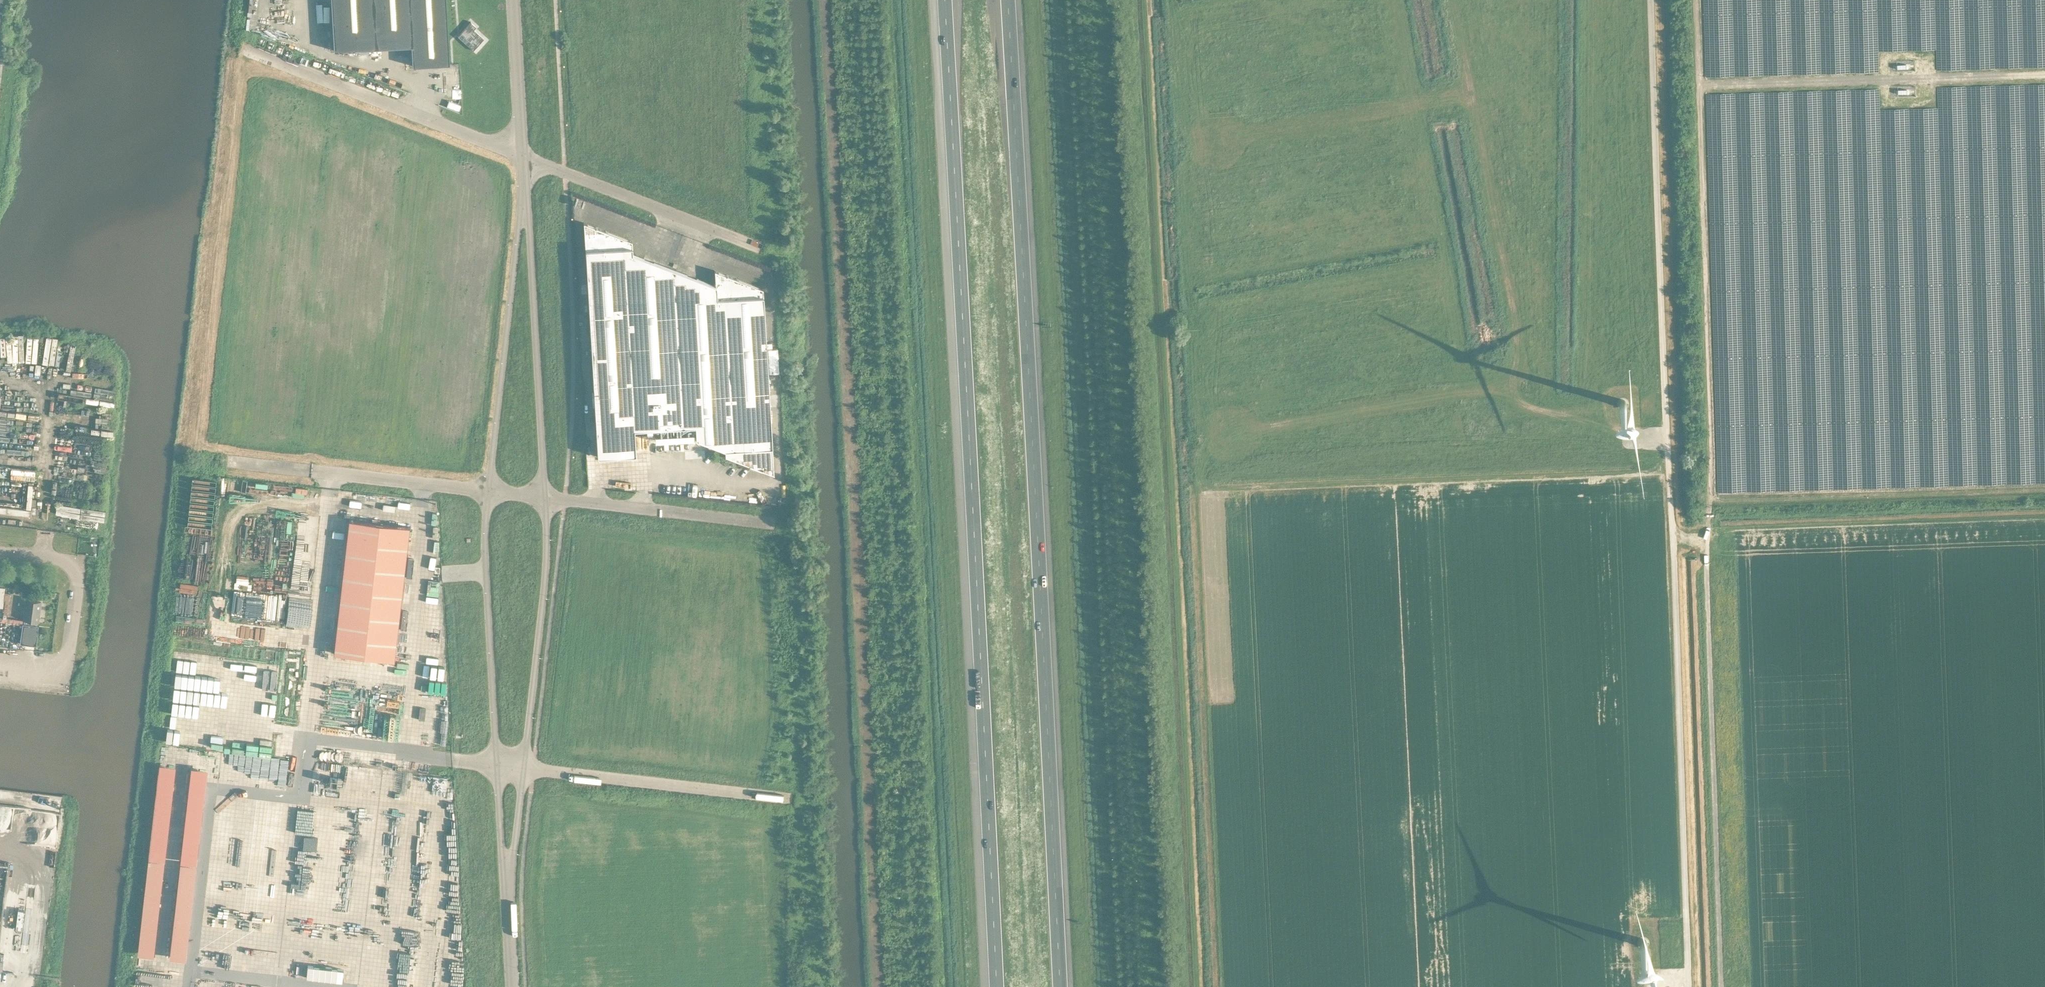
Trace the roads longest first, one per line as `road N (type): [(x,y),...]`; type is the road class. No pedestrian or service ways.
road 1 (motorway): [(1061,986),(1008,0)]
road 2 (motorway): [(945,0),(998,986)]
road 3 (unclassified): [(545,501),(522,182)]
road 4 (unclassified): [(522,182),(489,494)]
road 5 (unclassified): [(245,52),(521,158)]
road 6 (unclassified): [(196,462),(489,494)]
road 7 (unclassified): [(489,494),(484,555),(497,770)]
road 8 (unclassified): [(525,773),(548,577),(545,501)]
road 9 (unclassified): [(525,773),(784,801)]
road 10 (unclassified): [(521,158),(757,250)]
road 11 (unclassified): [(545,501),(773,527)]
road 12 (unclassified): [(0,669),(66,677),(79,565)]
road 13 (unclassified): [(521,158),(512,0)]
road 14 (unclassified): [(497,770),(510,917)]
road 15 (unclassified): [(510,917),(525,773)]

